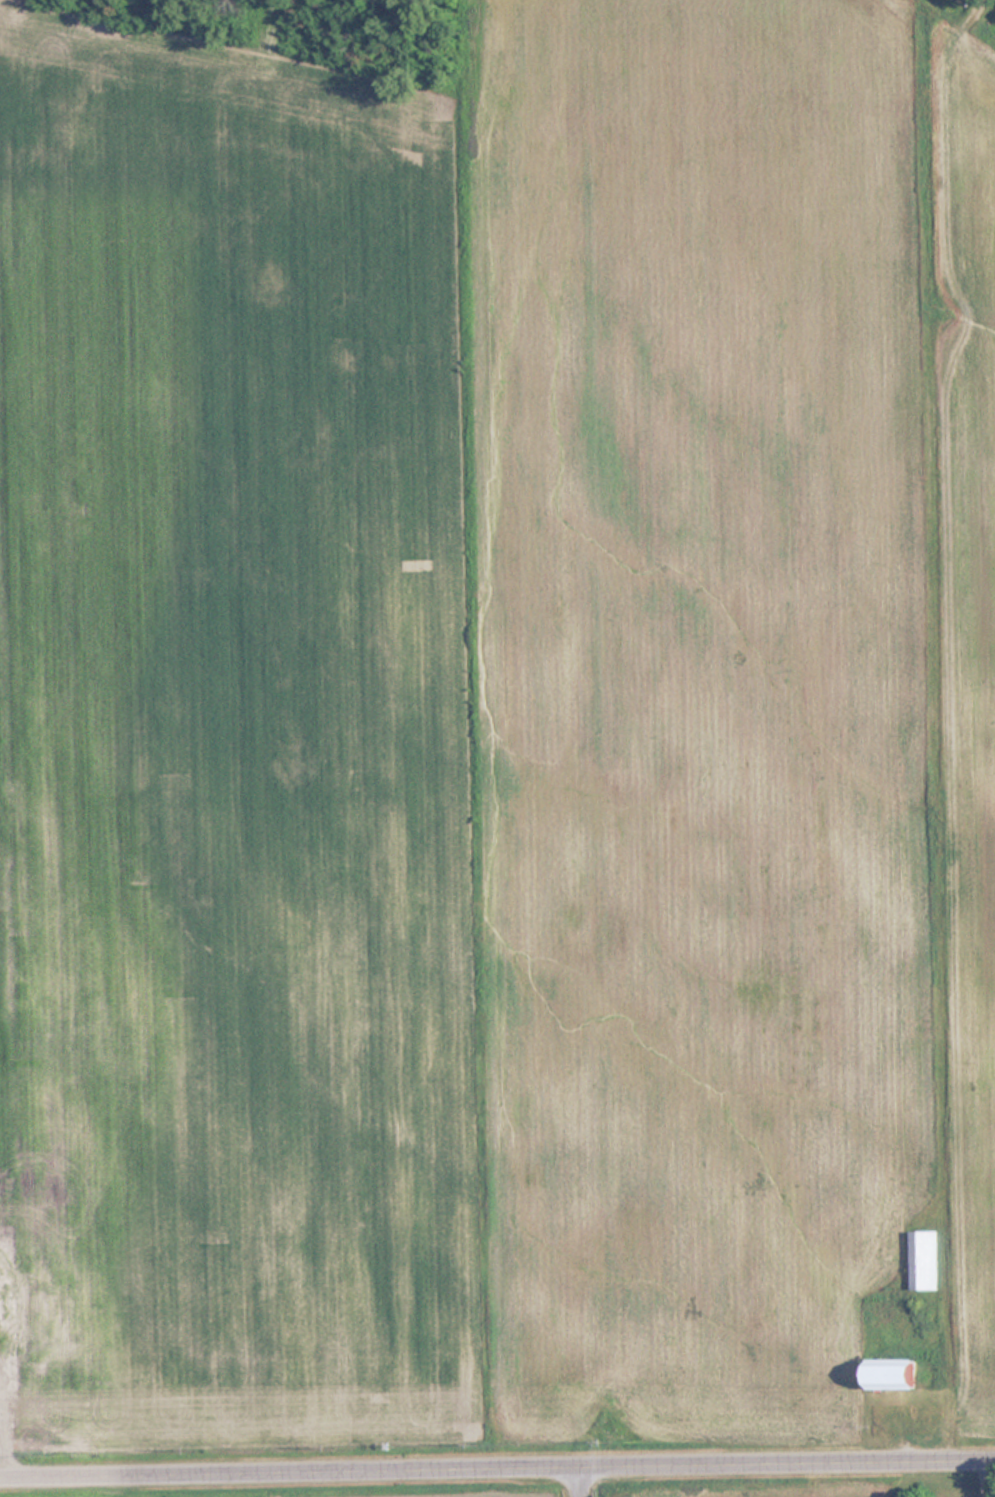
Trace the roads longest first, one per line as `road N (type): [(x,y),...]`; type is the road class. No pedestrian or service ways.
road 1 (tertiary): [(0,1480),(994,1463)]

